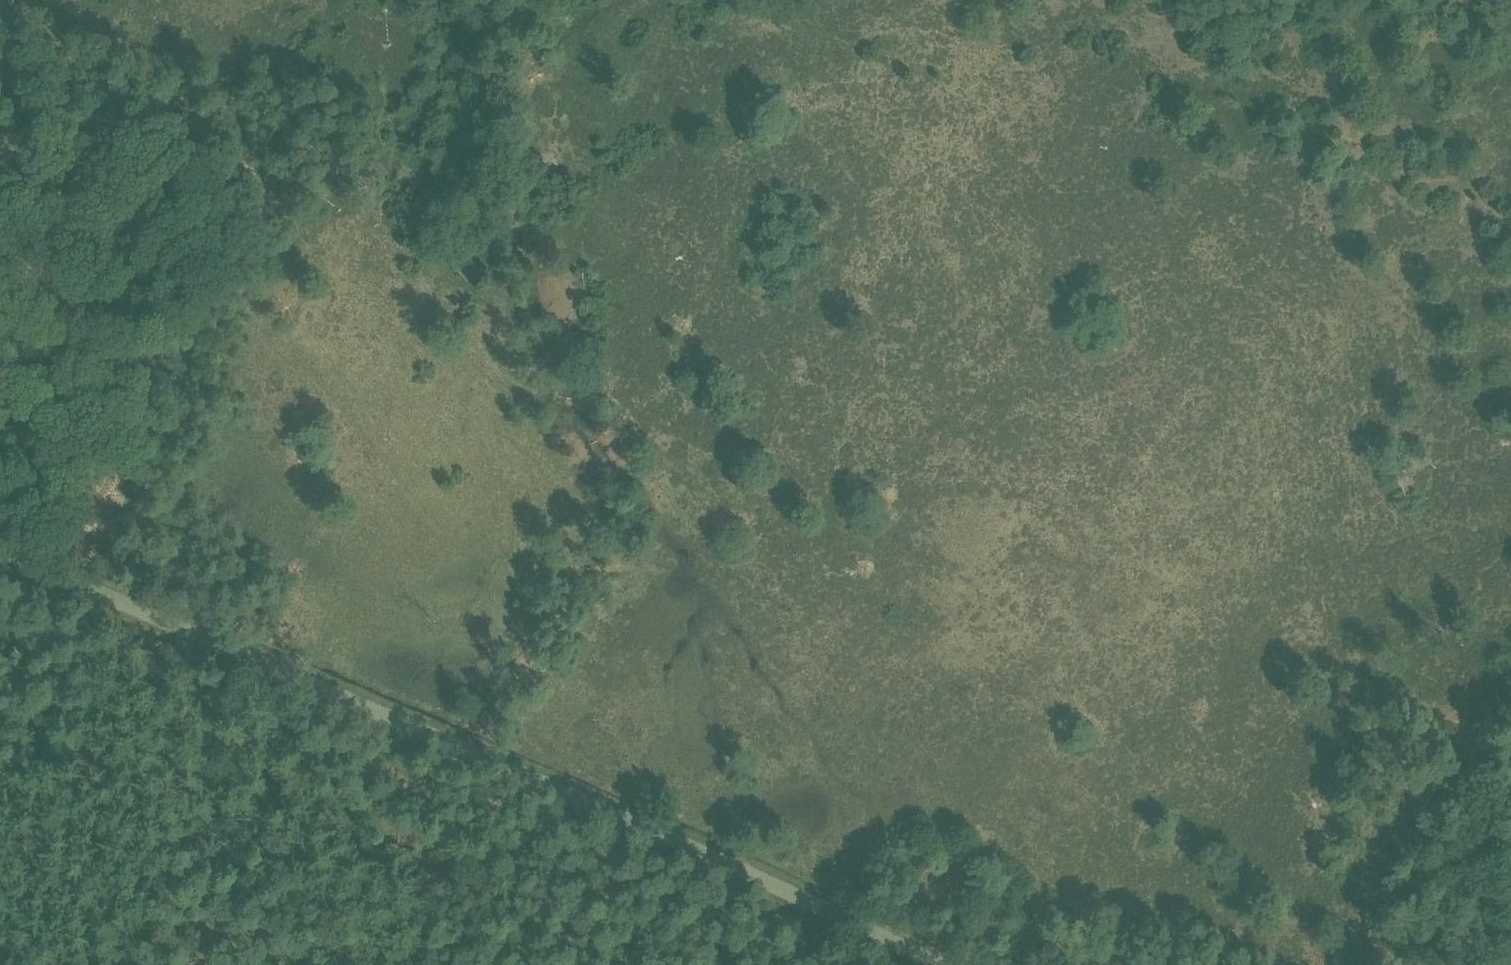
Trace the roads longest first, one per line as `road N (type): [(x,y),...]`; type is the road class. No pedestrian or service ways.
road 1 (unclassified): [(938,964),(711,857),(0,552)]

